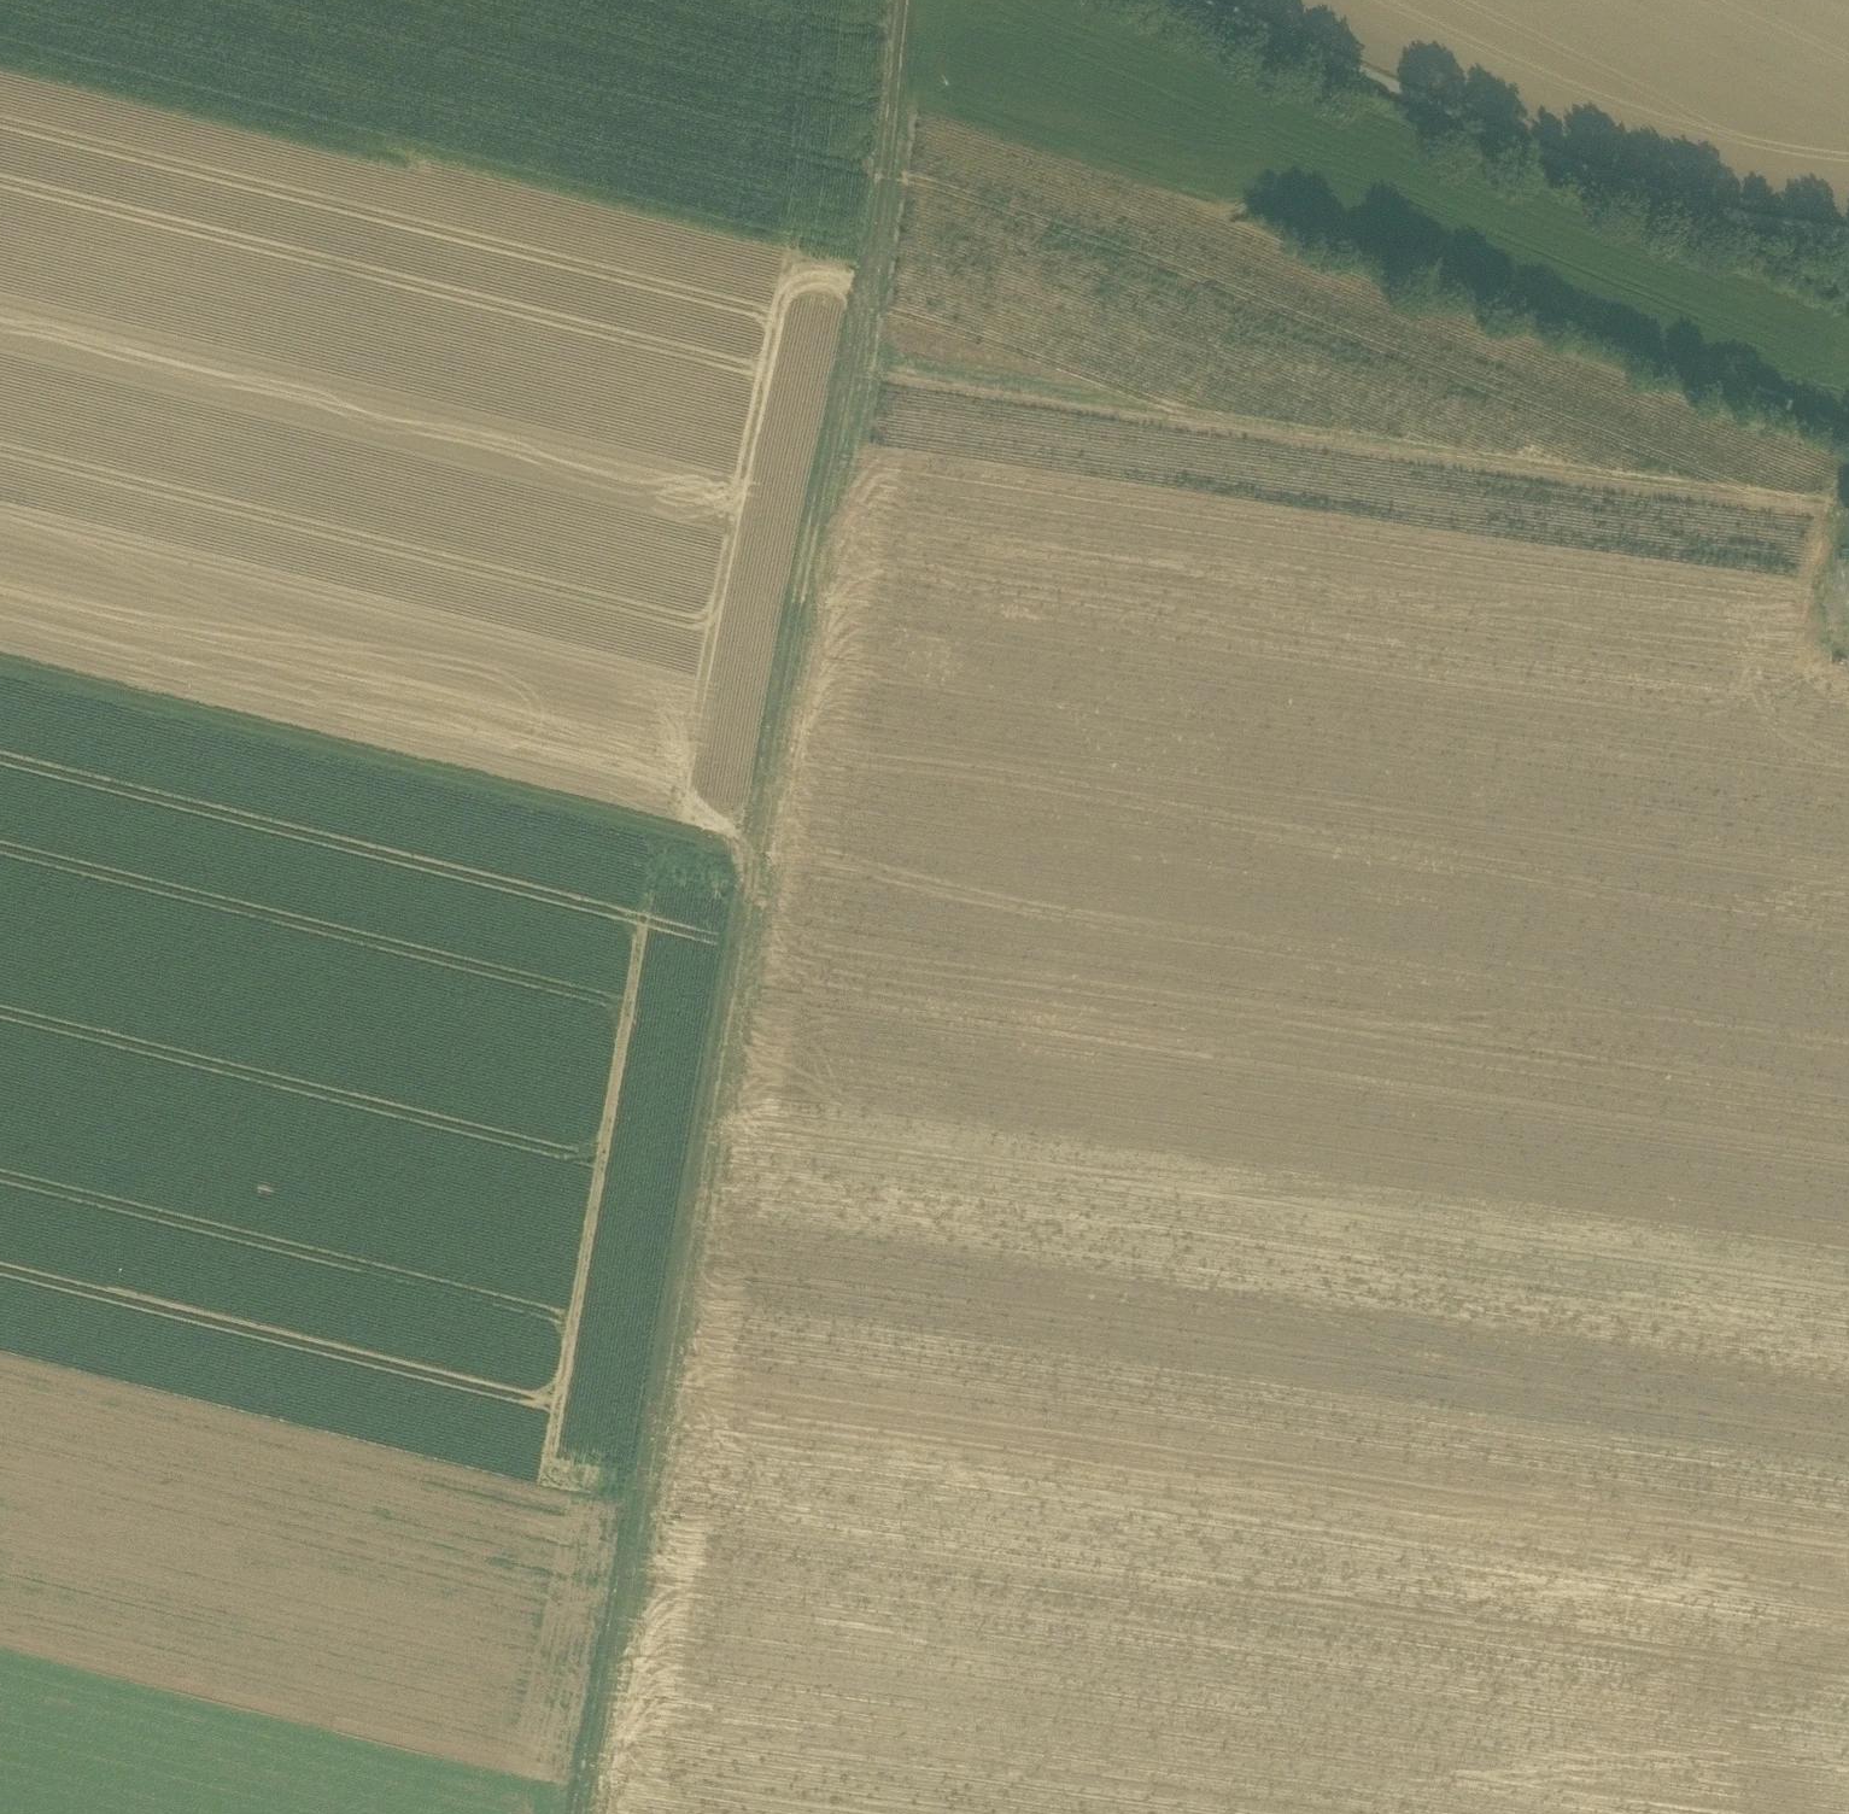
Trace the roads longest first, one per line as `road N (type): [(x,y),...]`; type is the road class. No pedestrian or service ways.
road 1 (unclassified): [(1848,229),(1711,213),(1553,162),(1200,0)]

